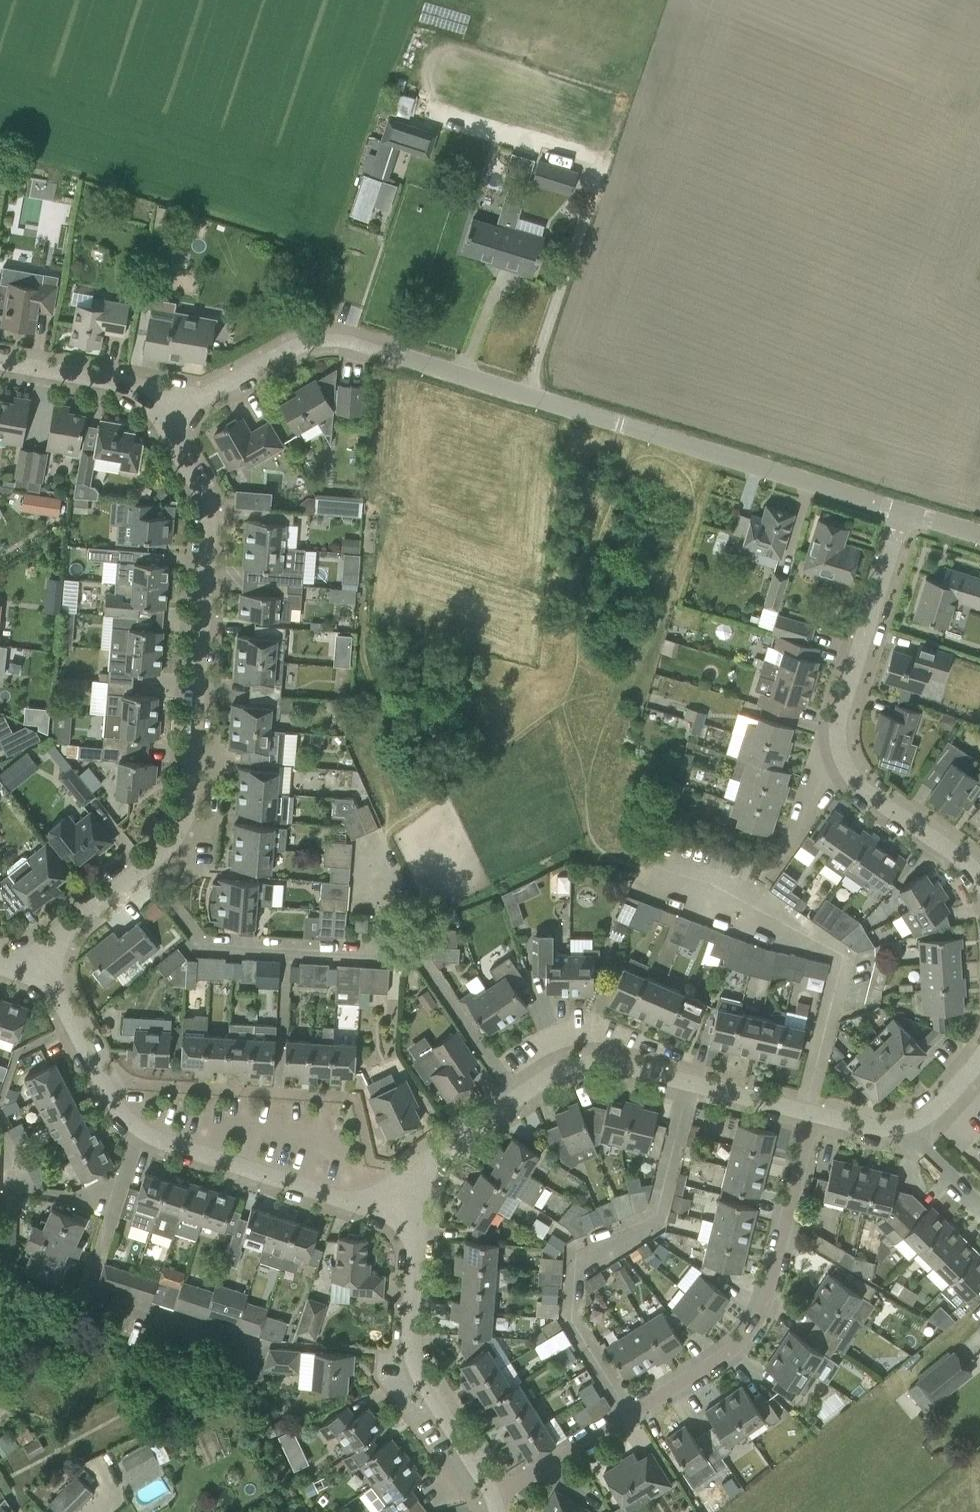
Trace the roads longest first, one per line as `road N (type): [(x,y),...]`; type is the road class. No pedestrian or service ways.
road 1 (residential): [(905,512),(355,344),(304,344),(163,415)]
road 2 (residential): [(32,959),(176,836),(190,800),(210,534),(204,496),(163,415)]
road 3 (residential): [(486,1505),(721,1359),(749,1333),(810,1113)]
road 4 (residential): [(413,1213),(424,1175),(441,1154),(564,1070),(590,1062),(810,1113)]
road 5 (residential): [(979,880),(867,795),(843,765),(840,705),(905,512)]
road 6 (residential): [(486,1505),(414,1374),(413,1213)]
road 7 (residential): [(413,1213),(344,1200),(139,1131)]
road 8 (residential): [(139,1131),(100,1081),(32,959)]
road 9 (residential): [(163,415),(99,371),(0,359)]
road 10 (residential): [(80,1284),(139,1131)]

